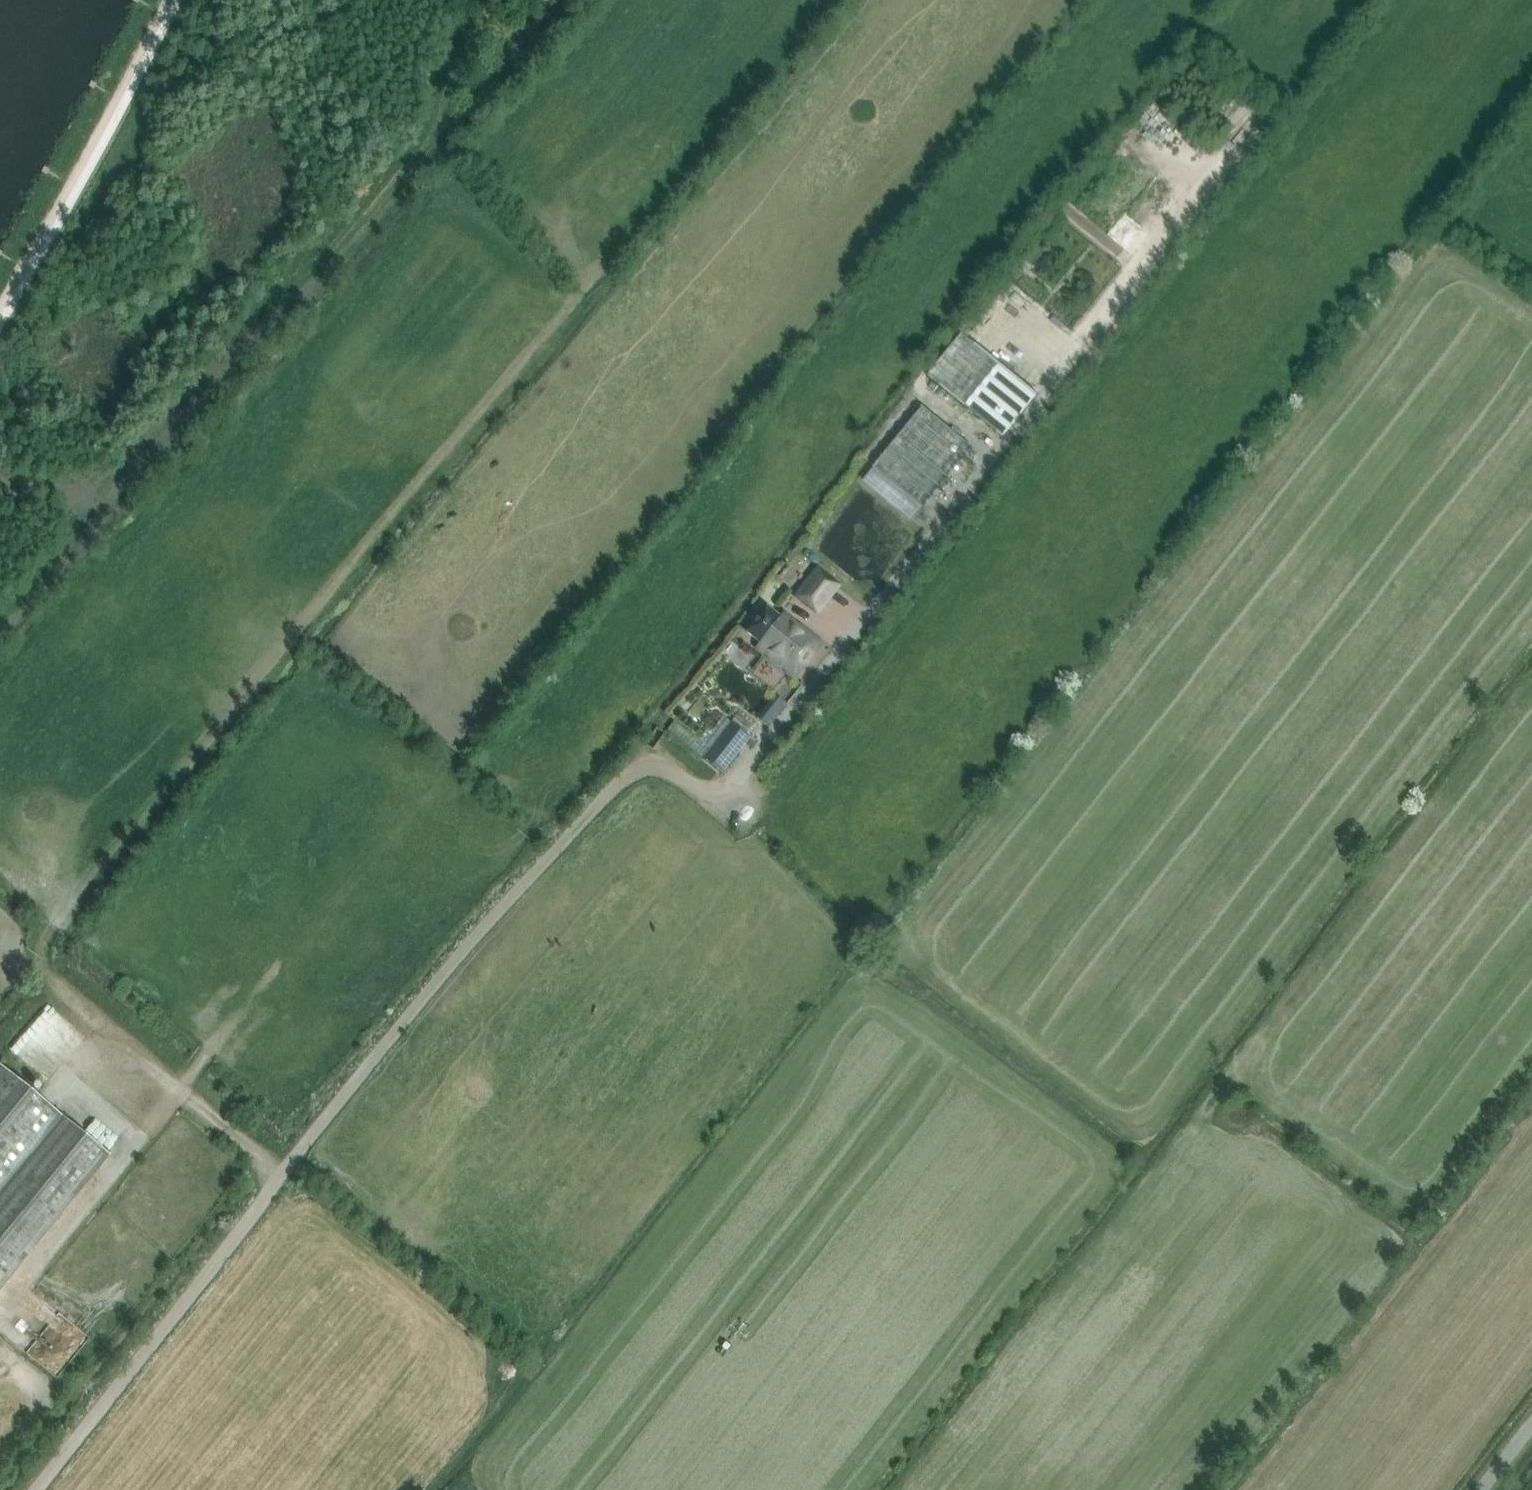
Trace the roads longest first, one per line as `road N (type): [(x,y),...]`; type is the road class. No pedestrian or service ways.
road 1 (unclassified): [(630,766),(301,1143),(31,1489)]
road 2 (track): [(163,0),(0,302)]

